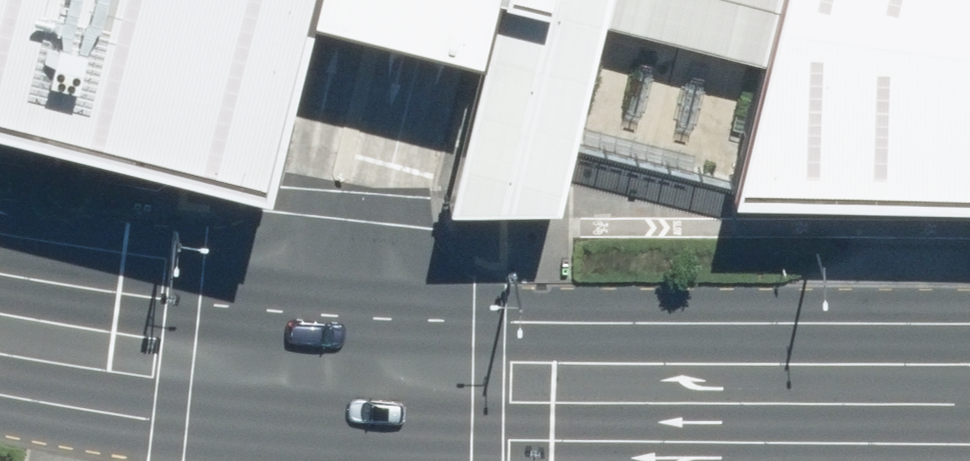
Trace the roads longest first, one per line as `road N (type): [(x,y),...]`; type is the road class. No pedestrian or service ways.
road 1 (secondary): [(338,305),(559,323),(969,331)]
road 2 (secondary): [(714,460),(338,448)]
road 3 (secondary): [(338,448),(0,403)]
road 4 (secondary): [(0,267),(338,305)]
road 5 (unclassified): [(338,305),(339,199),(376,1)]
road 6 (residential): [(338,448),(338,305)]

